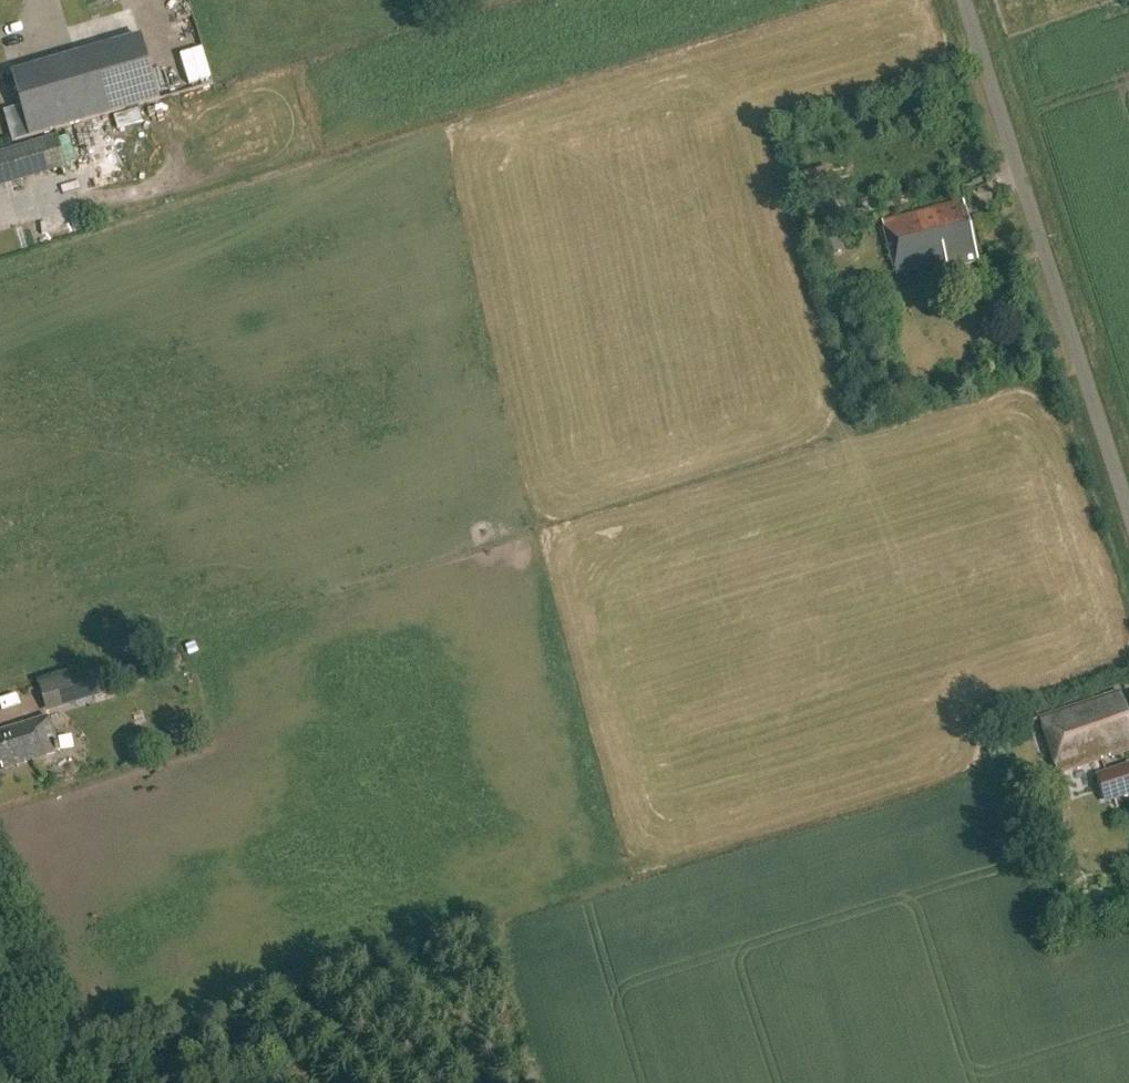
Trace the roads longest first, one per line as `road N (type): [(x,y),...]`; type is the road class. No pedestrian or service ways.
road 1 (unclassified): [(1128,514),(962,0)]
road 2 (tertiary): [(62,1082),(0,941)]

